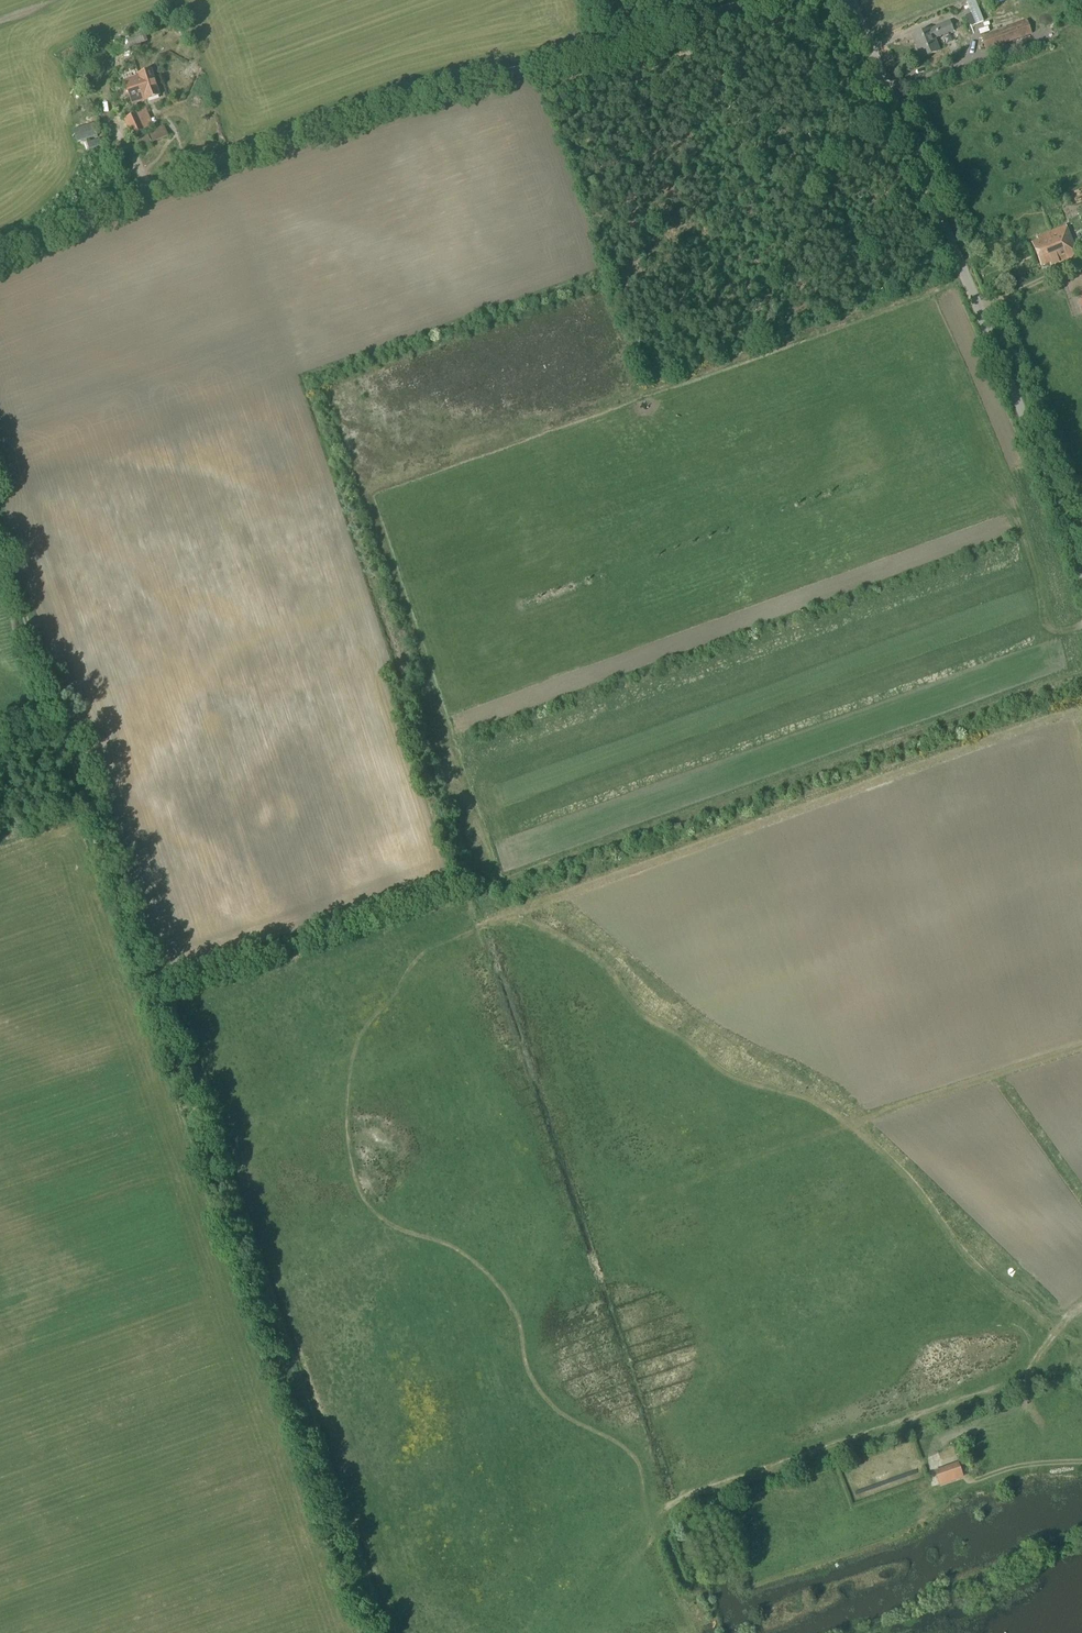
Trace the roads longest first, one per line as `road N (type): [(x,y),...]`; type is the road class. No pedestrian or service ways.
road 1 (track): [(0,542),(374,1632)]
road 2 (unclassified): [(0,251),(208,165),(432,88),(609,50),(756,0)]
road 3 (unclassified): [(1081,575),(850,0)]

